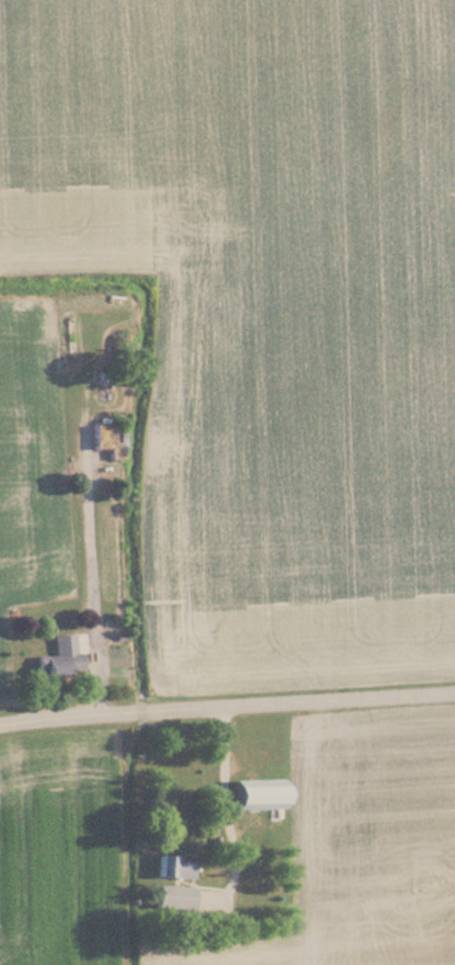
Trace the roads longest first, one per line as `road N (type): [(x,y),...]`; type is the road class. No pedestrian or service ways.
road 1 (residential): [(0,721),(454,690)]

